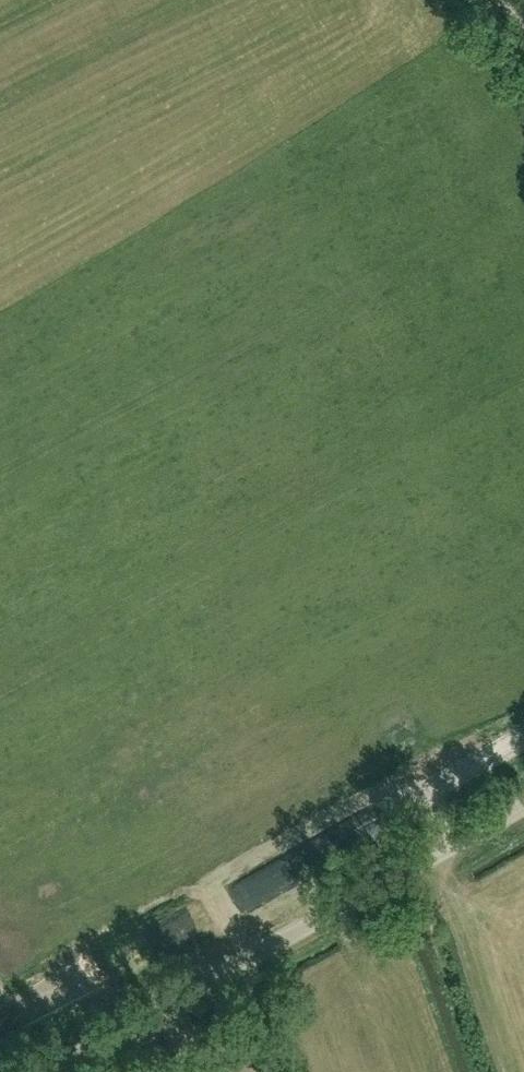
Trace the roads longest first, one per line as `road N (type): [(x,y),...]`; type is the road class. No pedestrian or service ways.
road 1 (unclassified): [(44,1071),(523,807)]

